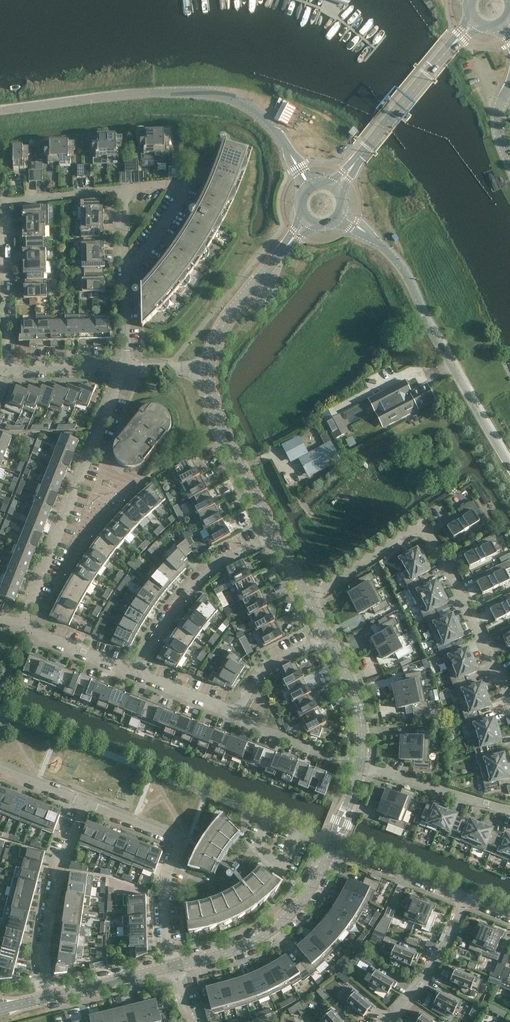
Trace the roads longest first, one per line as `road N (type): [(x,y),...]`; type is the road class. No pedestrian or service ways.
road 1 (residential): [(509,708),(438,546),(422,528),(309,600)]
road 2 (residential): [(125,188),(2,202),(5,370)]
road 3 (residential): [(22,627),(126,368)]
road 4 (unclassified): [(267,120),(223,96),(192,93),(0,110)]
road 5 (unclassified): [(509,466),(388,251)]
road 6 (residential): [(174,968),(164,914),(181,840),(84,803)]
road 7 (tertiary): [(336,186),(472,21)]
road 8 (tertiary): [(174,968),(281,927),(316,885),(332,848)]
road 9 (residential): [(141,675),(159,631),(199,580),(275,534)]
road 10 (residential): [(51,997),(49,912),(84,803)]
road 11 (tertiary): [(275,534),(222,427),(210,366)]
road 12 (tertiary): [(210,366),(230,317),(307,223)]
road 13 (residential): [(509,812),(361,765)]
road 14 (residential): [(388,1021),(419,990),(468,900)]
road 15 (residential): [(468,900),(332,848)]
road 16 (tertiary): [(361,765),(355,690),(331,639)]
road 17 (residential): [(141,675),(22,627)]
road 18 (residential): [(237,717),(271,665),(331,639)]
road 19 (tertiary): [(51,997),(174,968)]
road 20 (residential): [(126,368),(5,370)]

